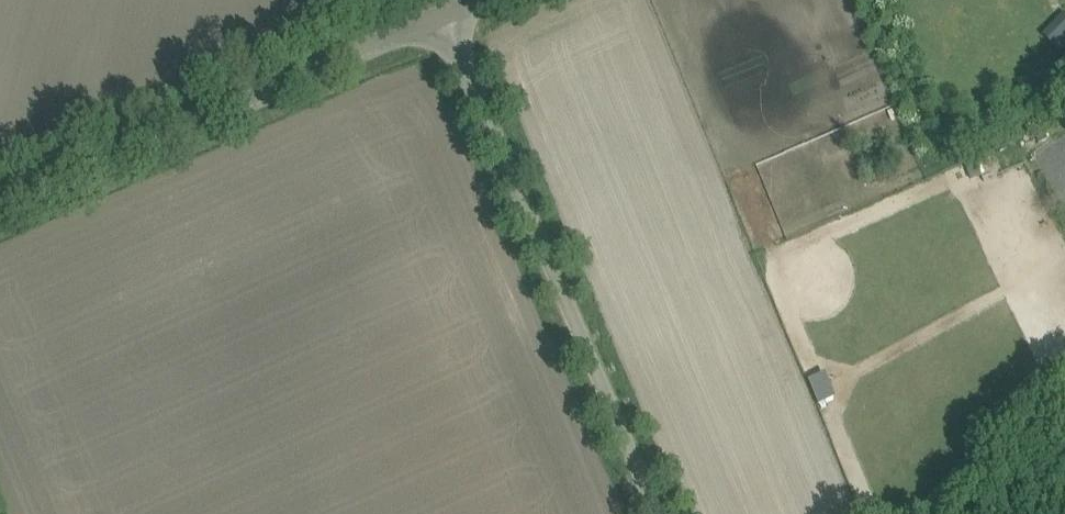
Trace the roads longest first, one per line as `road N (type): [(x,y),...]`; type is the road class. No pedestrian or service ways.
road 1 (unclassified): [(637,513),(418,10)]
road 2 (unclassified): [(418,10),(0,191)]
road 3 (track): [(961,513),(1064,408)]

